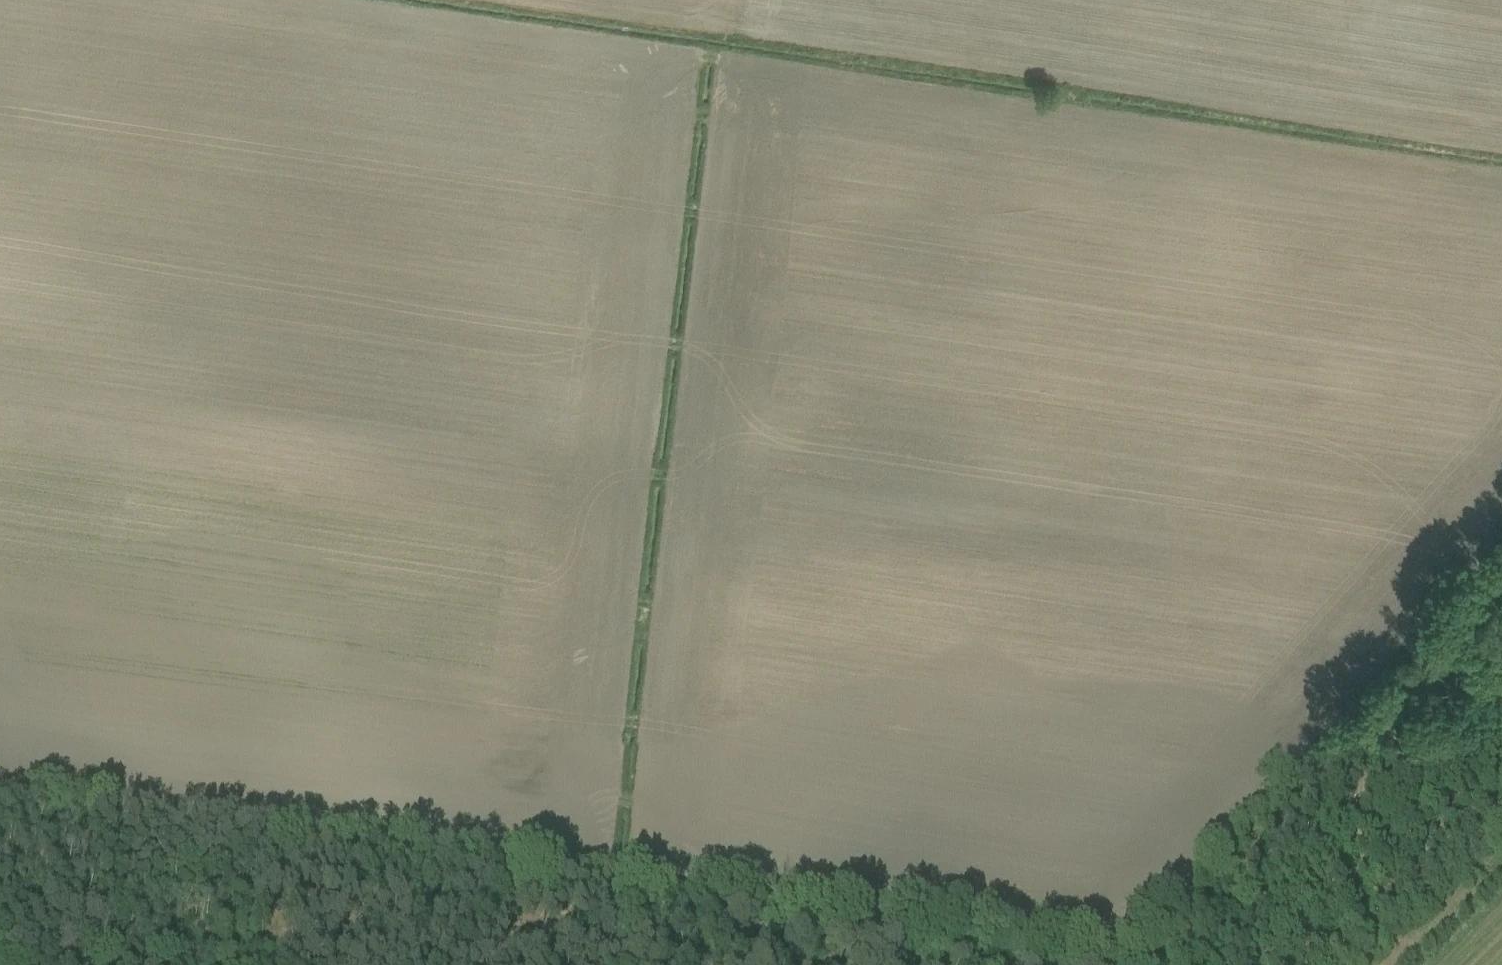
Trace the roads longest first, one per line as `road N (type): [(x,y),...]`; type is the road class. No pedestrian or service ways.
road 1 (track): [(1244,865),(1393,704),(1501,601)]

